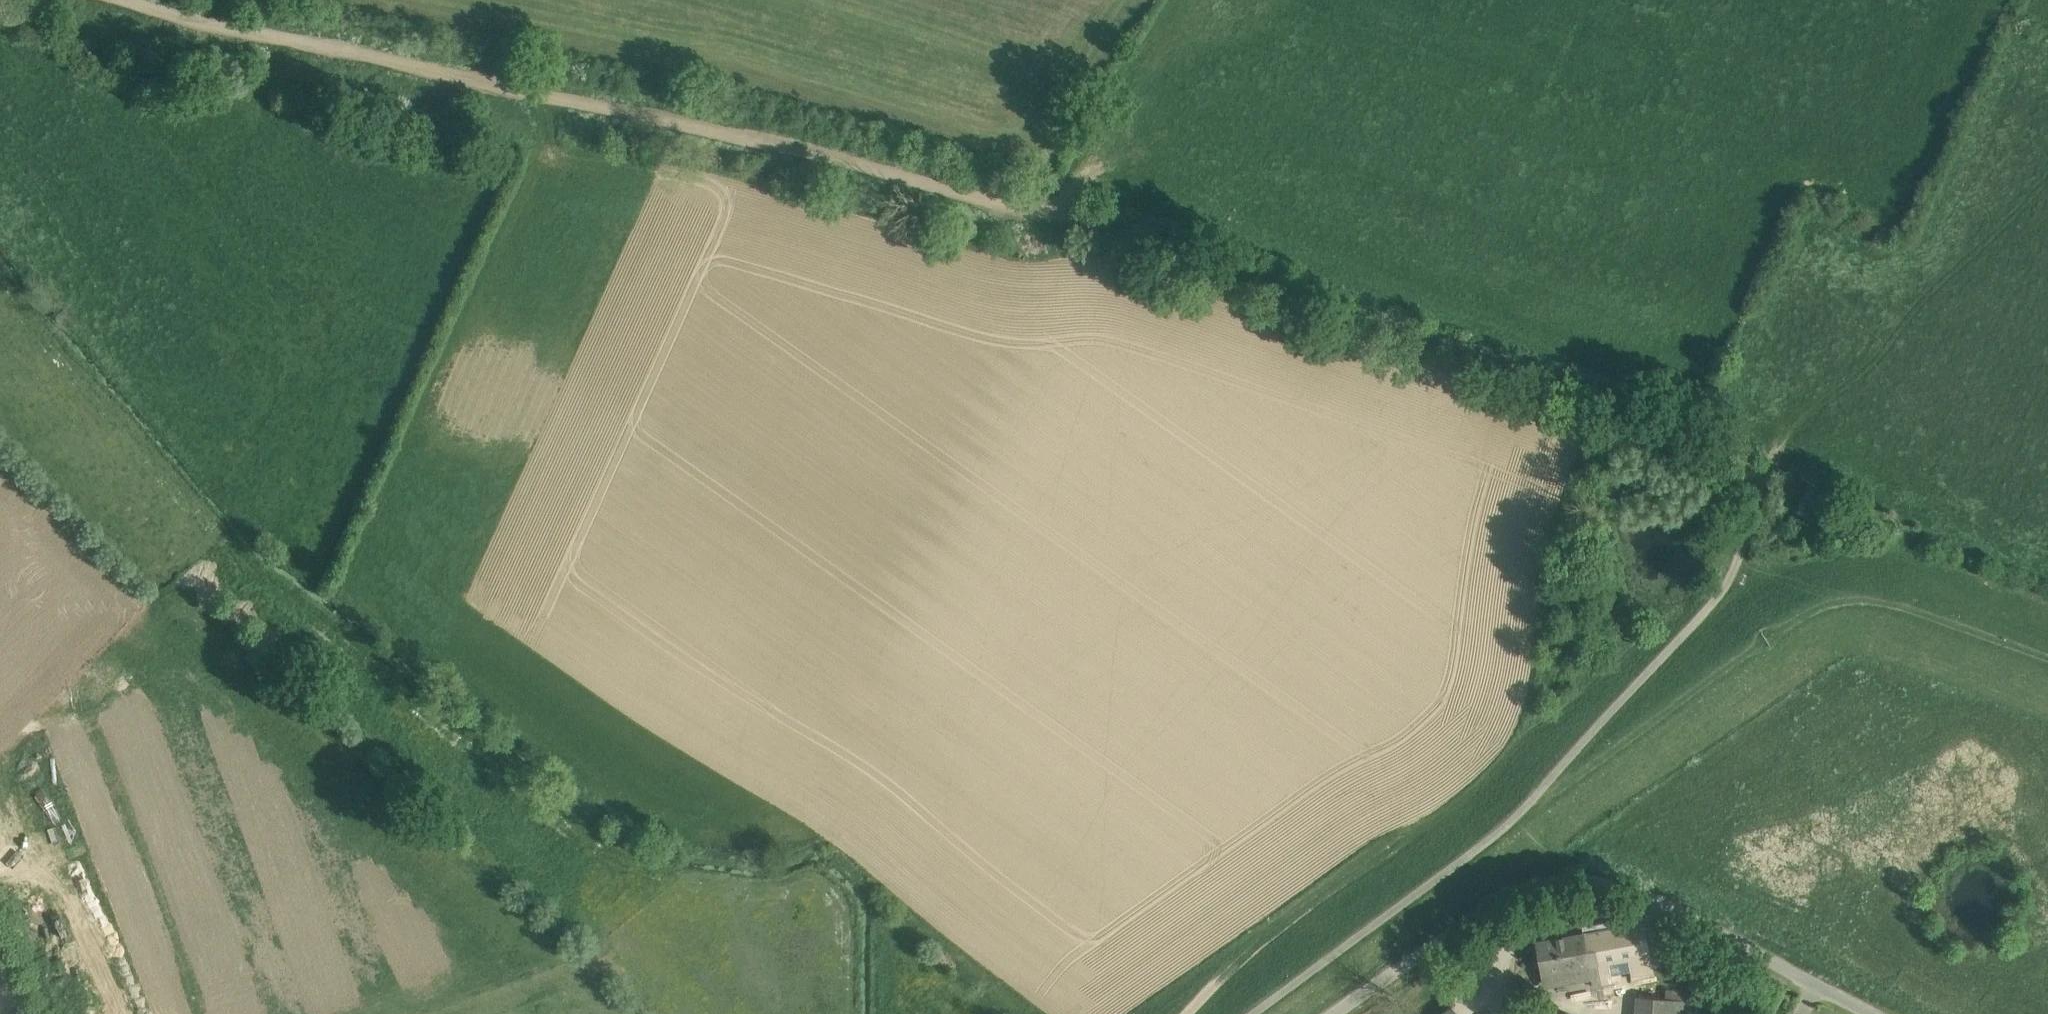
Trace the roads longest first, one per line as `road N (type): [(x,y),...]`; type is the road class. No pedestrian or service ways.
road 1 (track): [(1221,262),(1135,229),(132,0)]
road 2 (unclassified): [(1874,1013),(1650,897),(1579,884),(1531,891),(1488,909),(1336,1013)]
road 3 (track): [(1221,262),(1594,394),(1751,466)]

